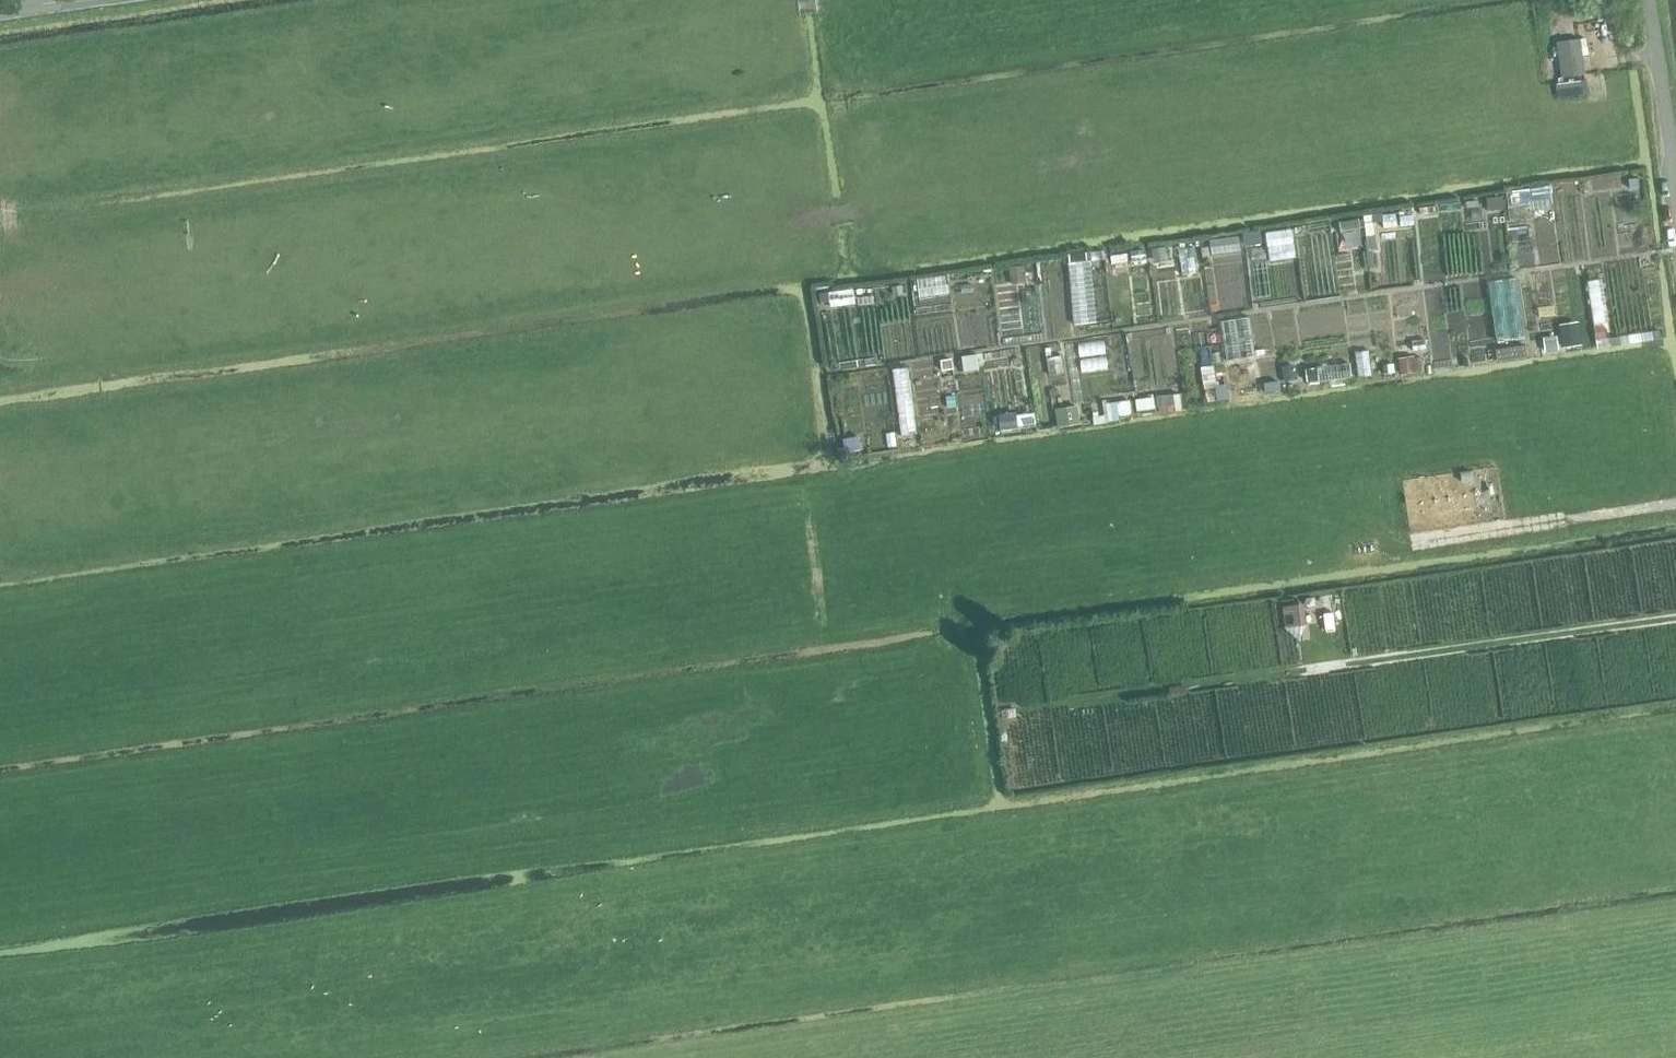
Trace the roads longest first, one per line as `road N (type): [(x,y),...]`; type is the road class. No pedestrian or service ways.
road 1 (unclassified): [(1675,187),(1648,0)]

